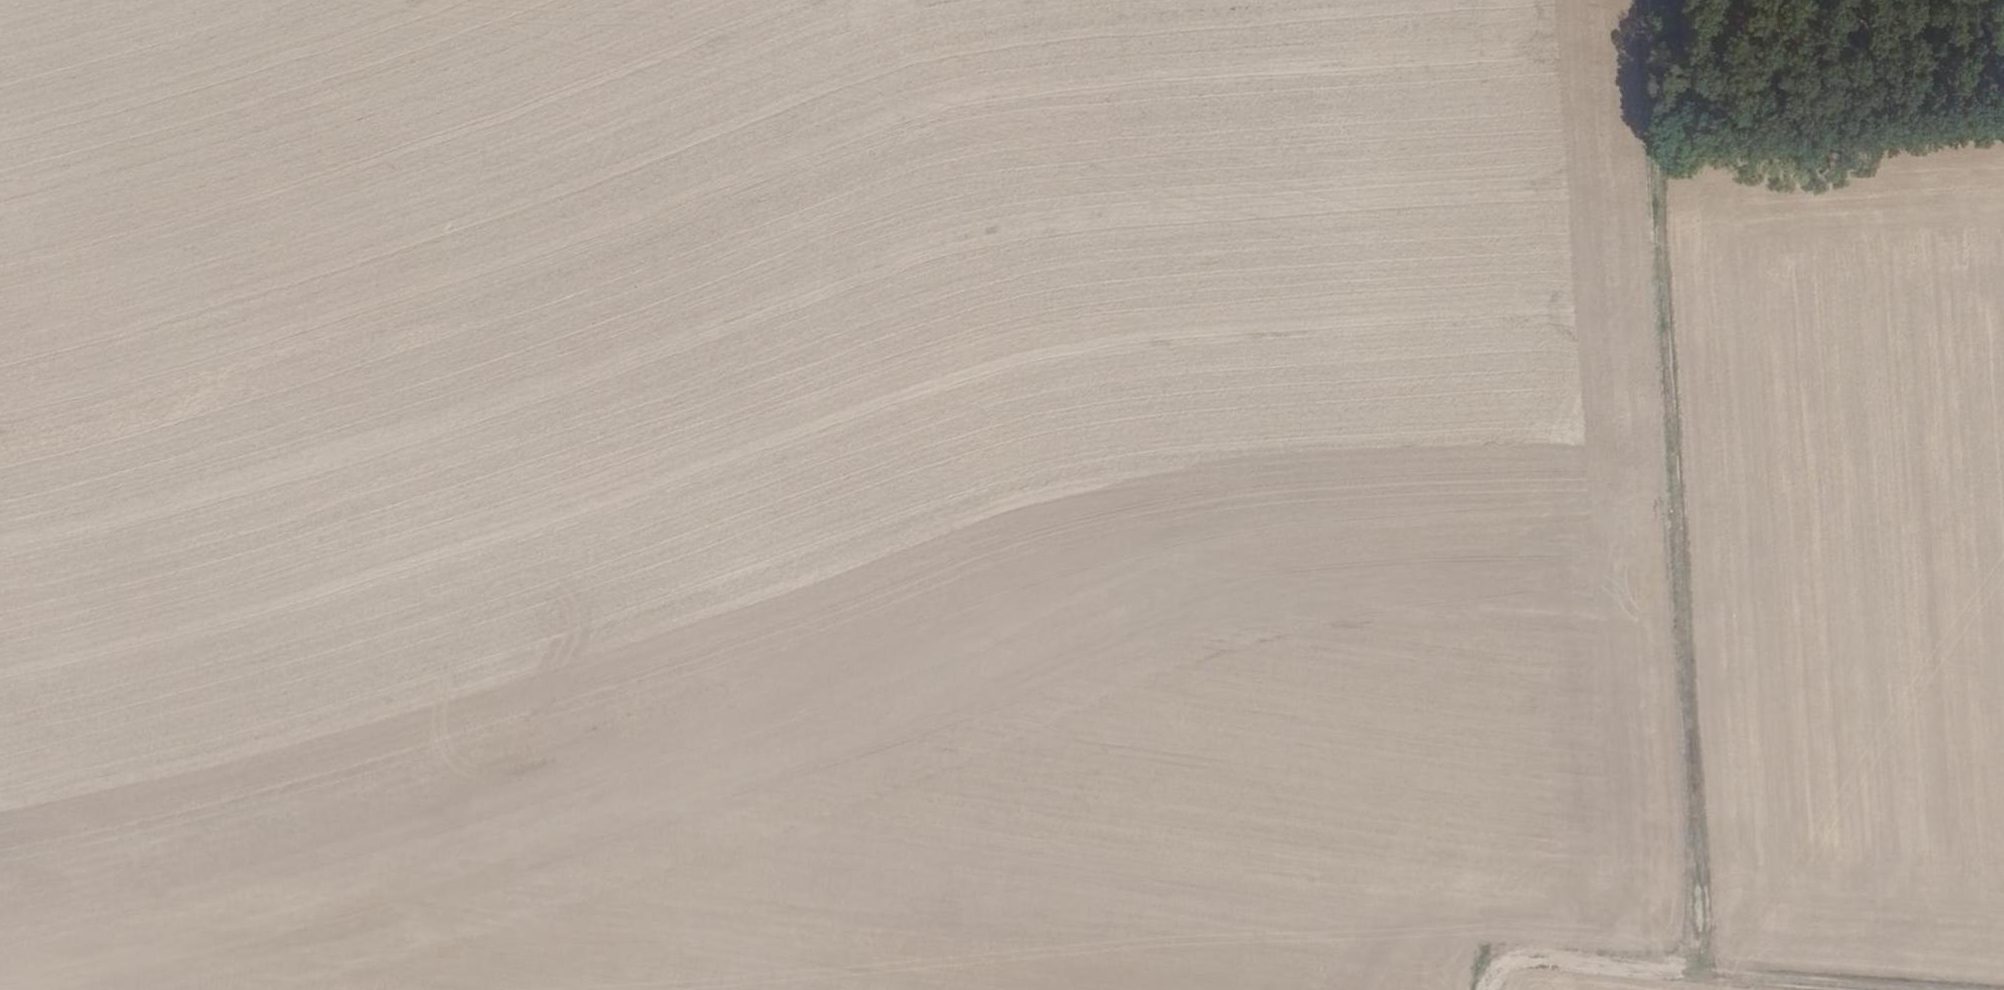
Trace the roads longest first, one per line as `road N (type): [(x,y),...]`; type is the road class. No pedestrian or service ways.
road 1 (track): [(1488,989),(1509,970),(1545,956),(1670,969),(1692,959),(1703,933),(1639,0)]

